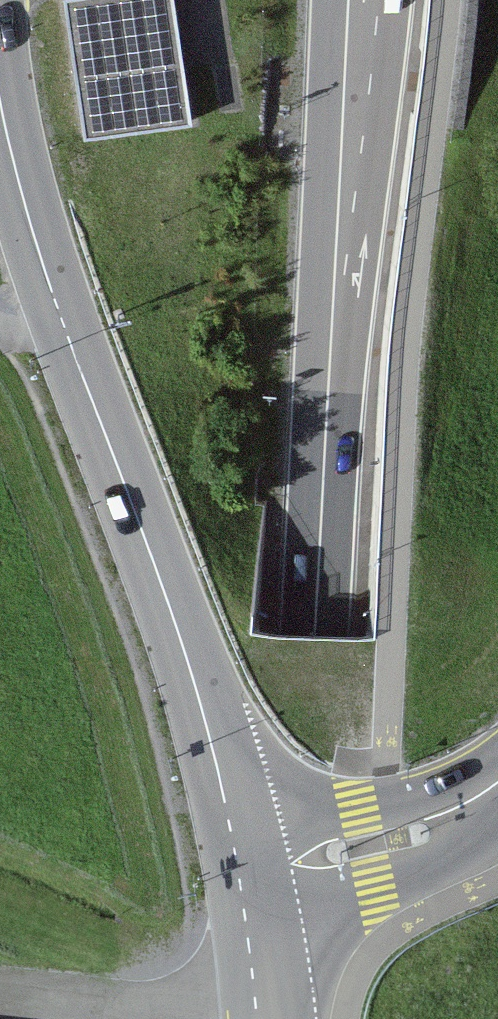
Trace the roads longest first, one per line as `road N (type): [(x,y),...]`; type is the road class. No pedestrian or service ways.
road 1 (trunk): [(371,0),(297,1018)]
road 2 (secondary): [(250,876),(187,647),(34,233),(0,66)]
road 3 (tertiary): [(250,876),(430,832),(497,798)]
road 4 (secondary): [(250,876),(276,1018)]

